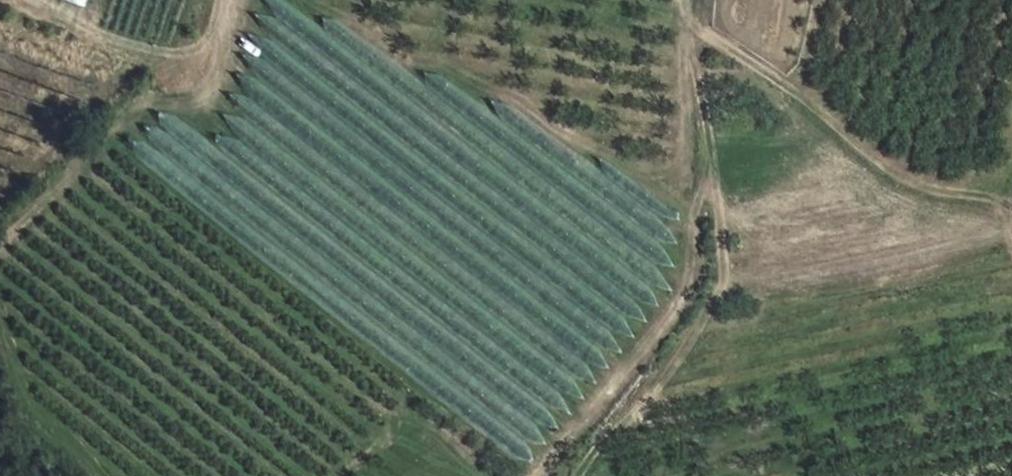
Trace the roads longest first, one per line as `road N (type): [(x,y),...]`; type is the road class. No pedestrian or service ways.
road 1 (track): [(578,475),(721,299),(681,0)]
road 2 (track): [(683,17),(938,196),(1011,203)]
road 3 (track): [(223,0),(210,51),(0,253)]
road 4 (track): [(0,279),(30,400),(96,475)]

